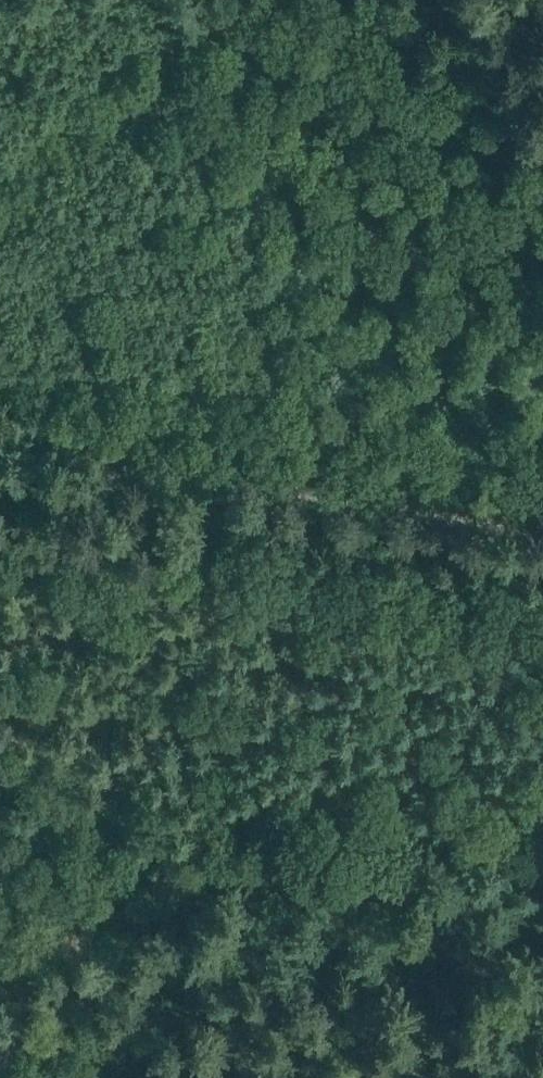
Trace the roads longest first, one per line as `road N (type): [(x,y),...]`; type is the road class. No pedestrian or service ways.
road 1 (tertiary): [(542,538),(0,464)]
road 2 (track): [(465,0),(542,155)]

